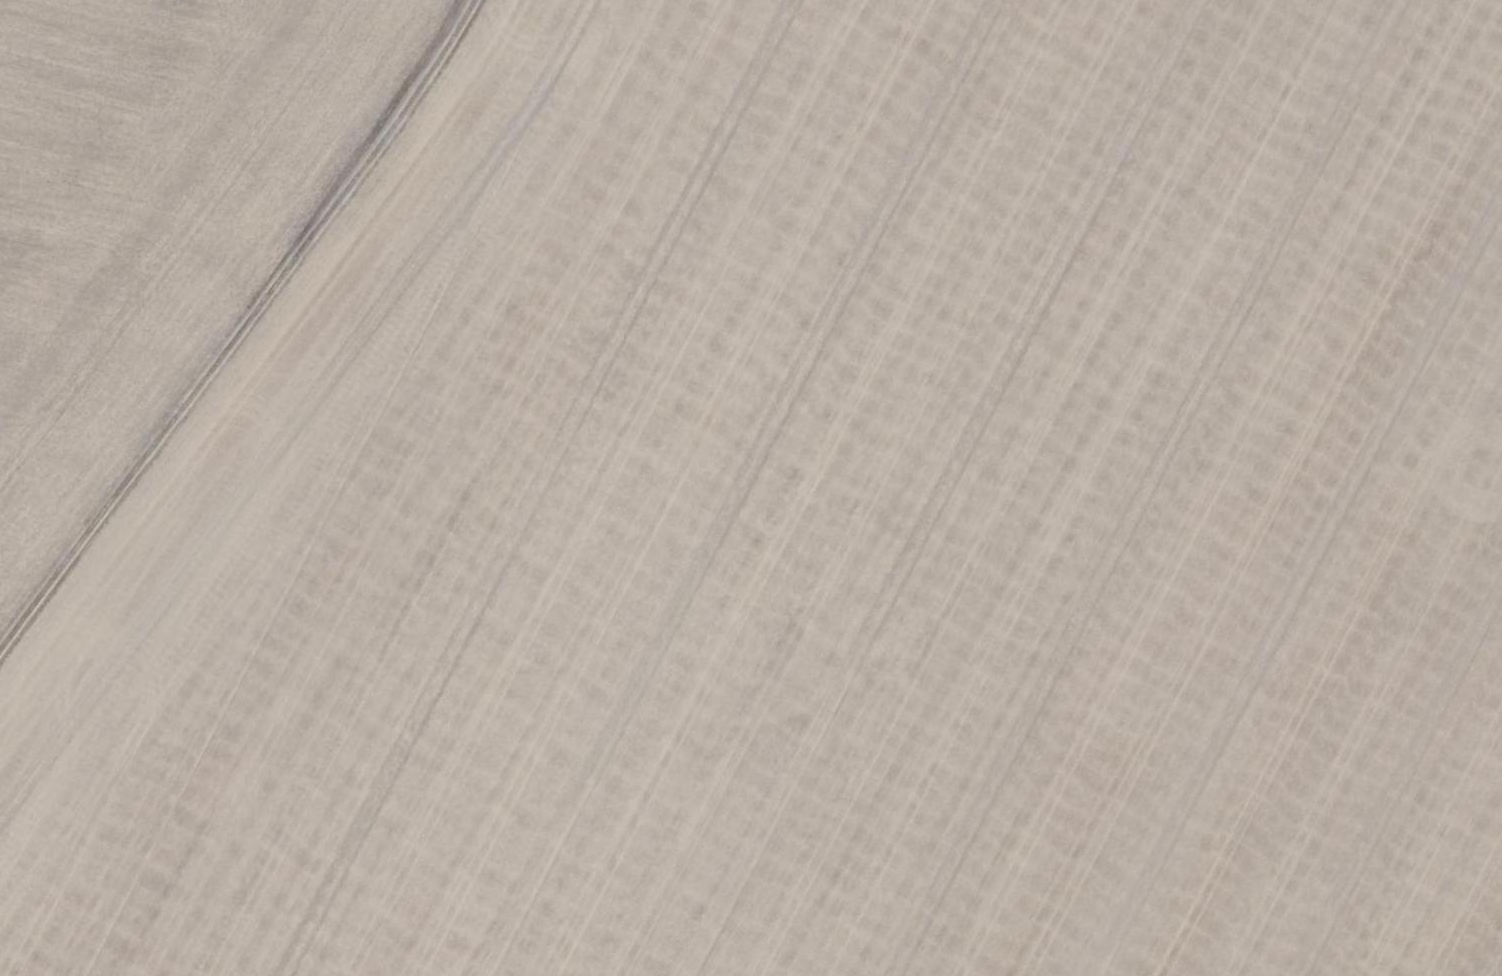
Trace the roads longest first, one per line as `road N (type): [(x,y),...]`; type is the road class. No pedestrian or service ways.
road 1 (track): [(479,0),(0,685)]

